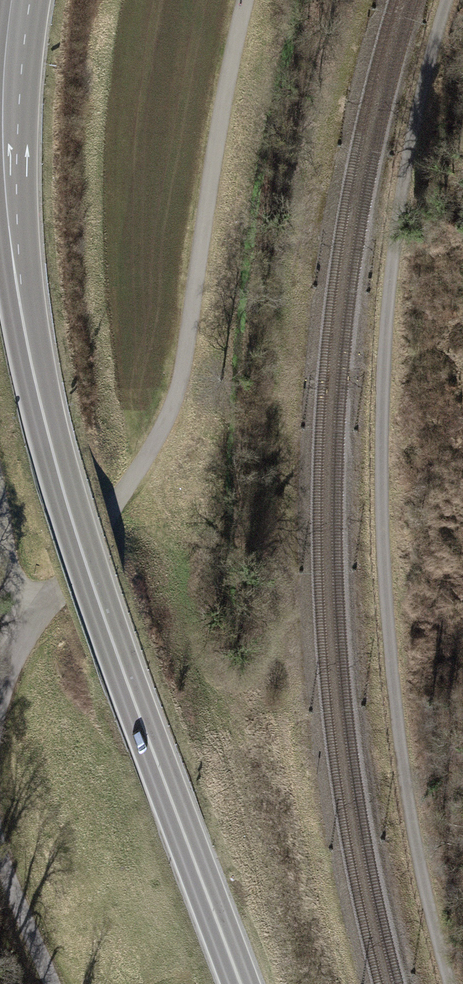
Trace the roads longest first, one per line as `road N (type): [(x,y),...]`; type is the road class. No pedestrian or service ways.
road 1 (trunk): [(240,983),(99,604),(30,356),(9,196),(19,0)]
road 2 (track): [(450,983),(396,703),(382,421),(392,266),(423,88),(457,0)]
road 3 (track): [(27,634),(146,456),(177,392),(246,0)]

